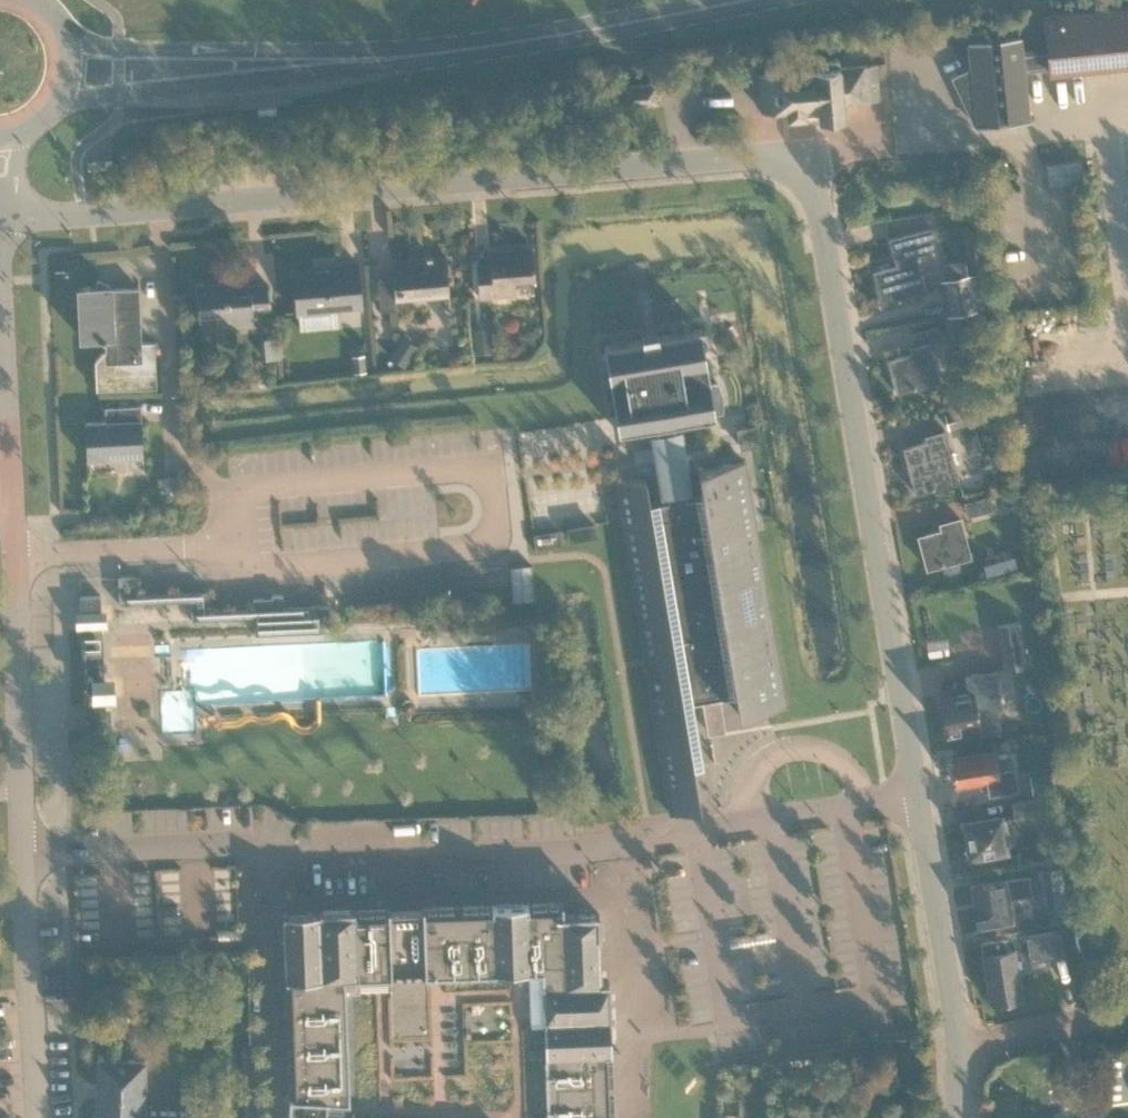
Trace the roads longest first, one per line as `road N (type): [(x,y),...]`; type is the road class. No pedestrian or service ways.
road 1 (tertiary): [(9,208),(82,212),(765,154),(800,164),(815,178),(821,202),(919,792)]
road 2 (unclassified): [(266,851),(304,861),(574,849),(919,792)]
road 3 (primary): [(336,58),(524,39),(739,0)]
road 4 (tertiary): [(25,853),(11,483)]
road 5 (primary): [(64,95),(231,82),(336,58)]
road 6 (primary): [(336,58),(70,42)]
road 7 (residential): [(266,851),(271,1117)]
road 8 (tertiary): [(40,1117),(25,853)]
road 9 (tertiary): [(919,792),(961,1045)]
road 10 (tertiary): [(11,483),(0,238)]
road 11 (unclassified): [(25,853),(229,843),(266,851)]
road 12 (unclassified): [(961,1045),(1127,1012)]

